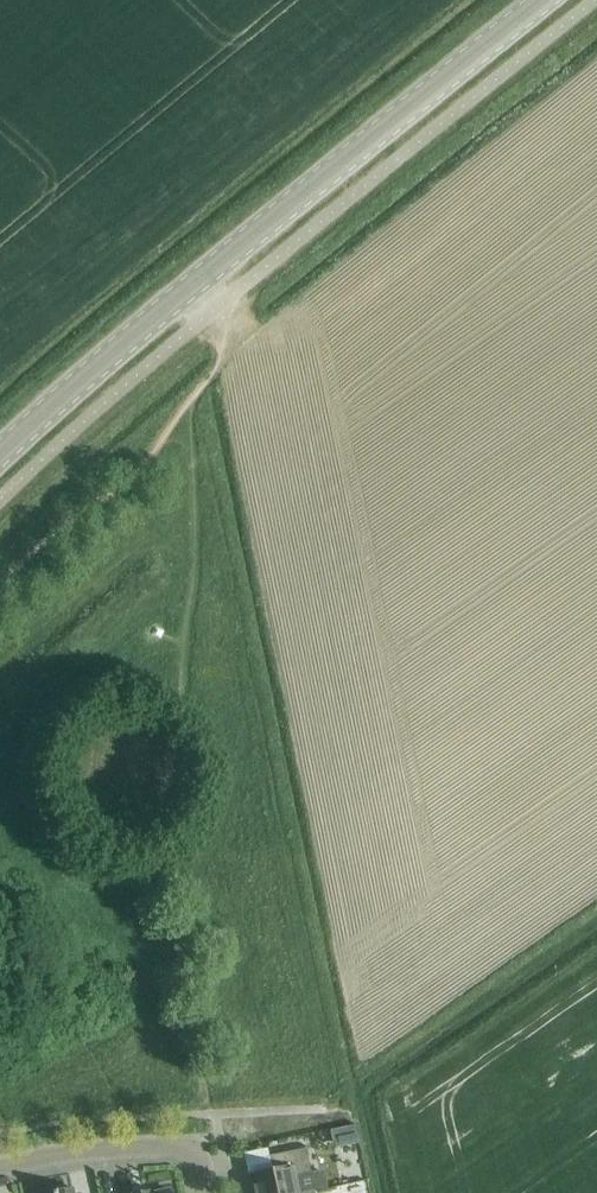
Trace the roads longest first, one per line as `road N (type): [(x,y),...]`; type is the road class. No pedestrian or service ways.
road 1 (tertiary): [(0,456),(325,171),(544,0)]
road 2 (residential): [(0,1176),(181,1151),(199,1192)]

